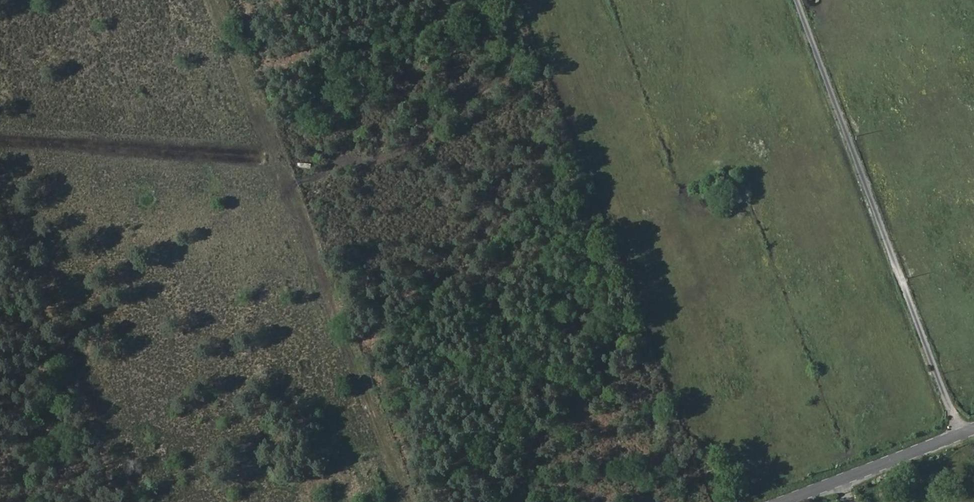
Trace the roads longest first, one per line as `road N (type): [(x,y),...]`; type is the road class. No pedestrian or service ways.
road 1 (tertiary): [(779,501),(973,426)]

